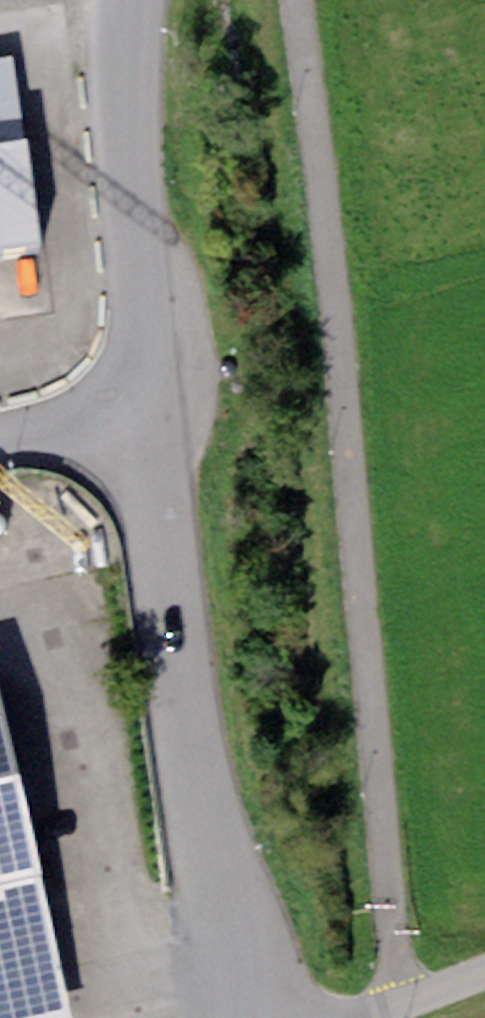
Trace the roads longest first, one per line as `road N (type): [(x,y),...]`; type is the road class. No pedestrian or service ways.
road 1 (unclassified): [(243,1017),(143,413)]
road 2 (unclassified): [(143,413),(125,192),(123,0)]
road 3 (unclassified): [(0,443),(143,413)]
road 4 (unclassified): [(484,970),(362,1017)]

